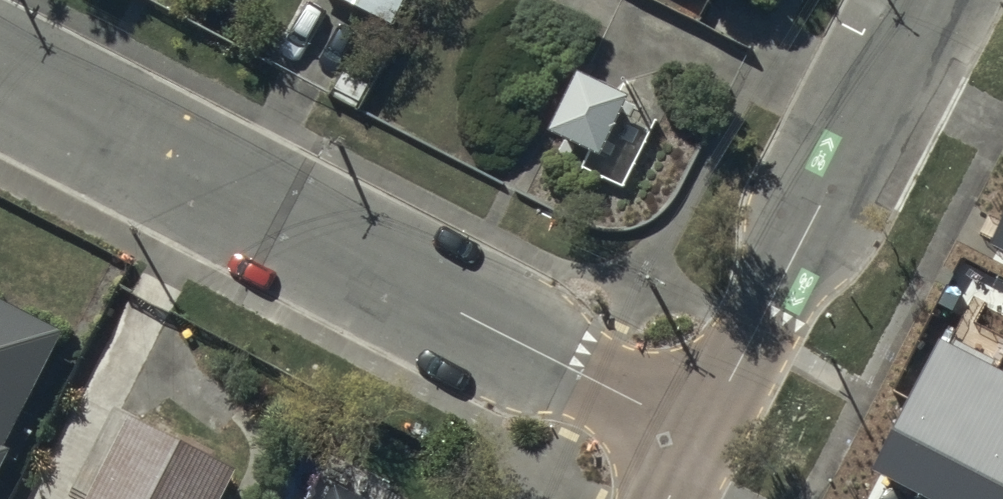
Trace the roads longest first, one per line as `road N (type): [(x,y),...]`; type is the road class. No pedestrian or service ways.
road 1 (residential): [(0,74),(702,434)]
road 2 (residential): [(702,434),(926,0)]

